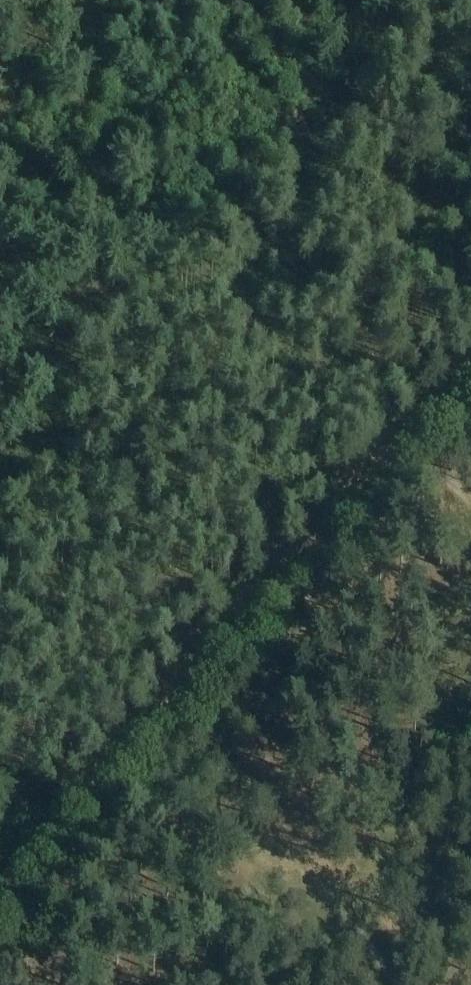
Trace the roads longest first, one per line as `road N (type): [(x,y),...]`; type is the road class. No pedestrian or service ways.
road 1 (track): [(0,898),(470,385)]

